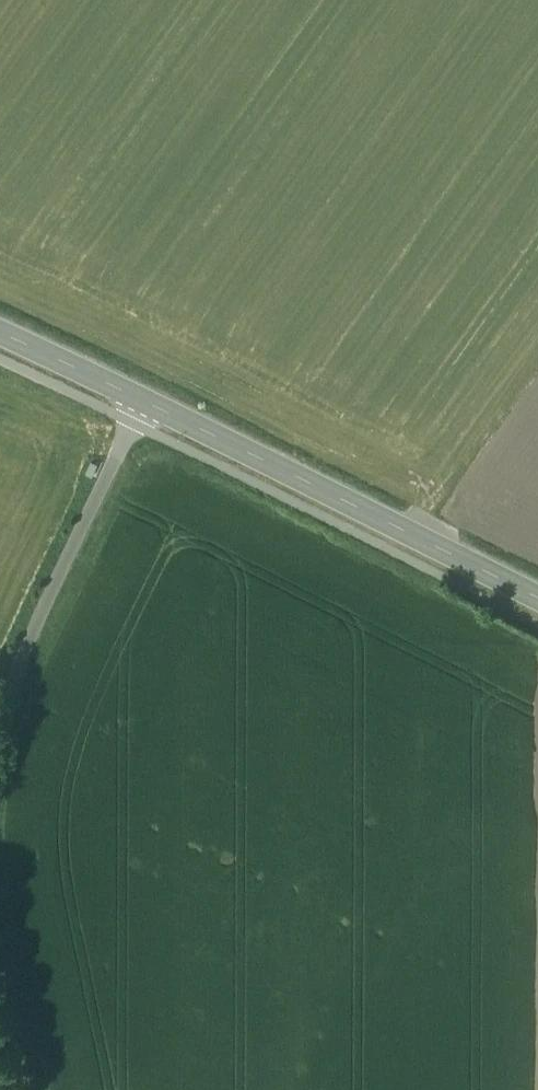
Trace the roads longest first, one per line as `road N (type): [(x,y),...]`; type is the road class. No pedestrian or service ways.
road 1 (secondary): [(537,598),(144,401)]
road 2 (unclassified): [(0,713),(144,401)]
road 3 (secondary): [(144,401),(0,332)]

